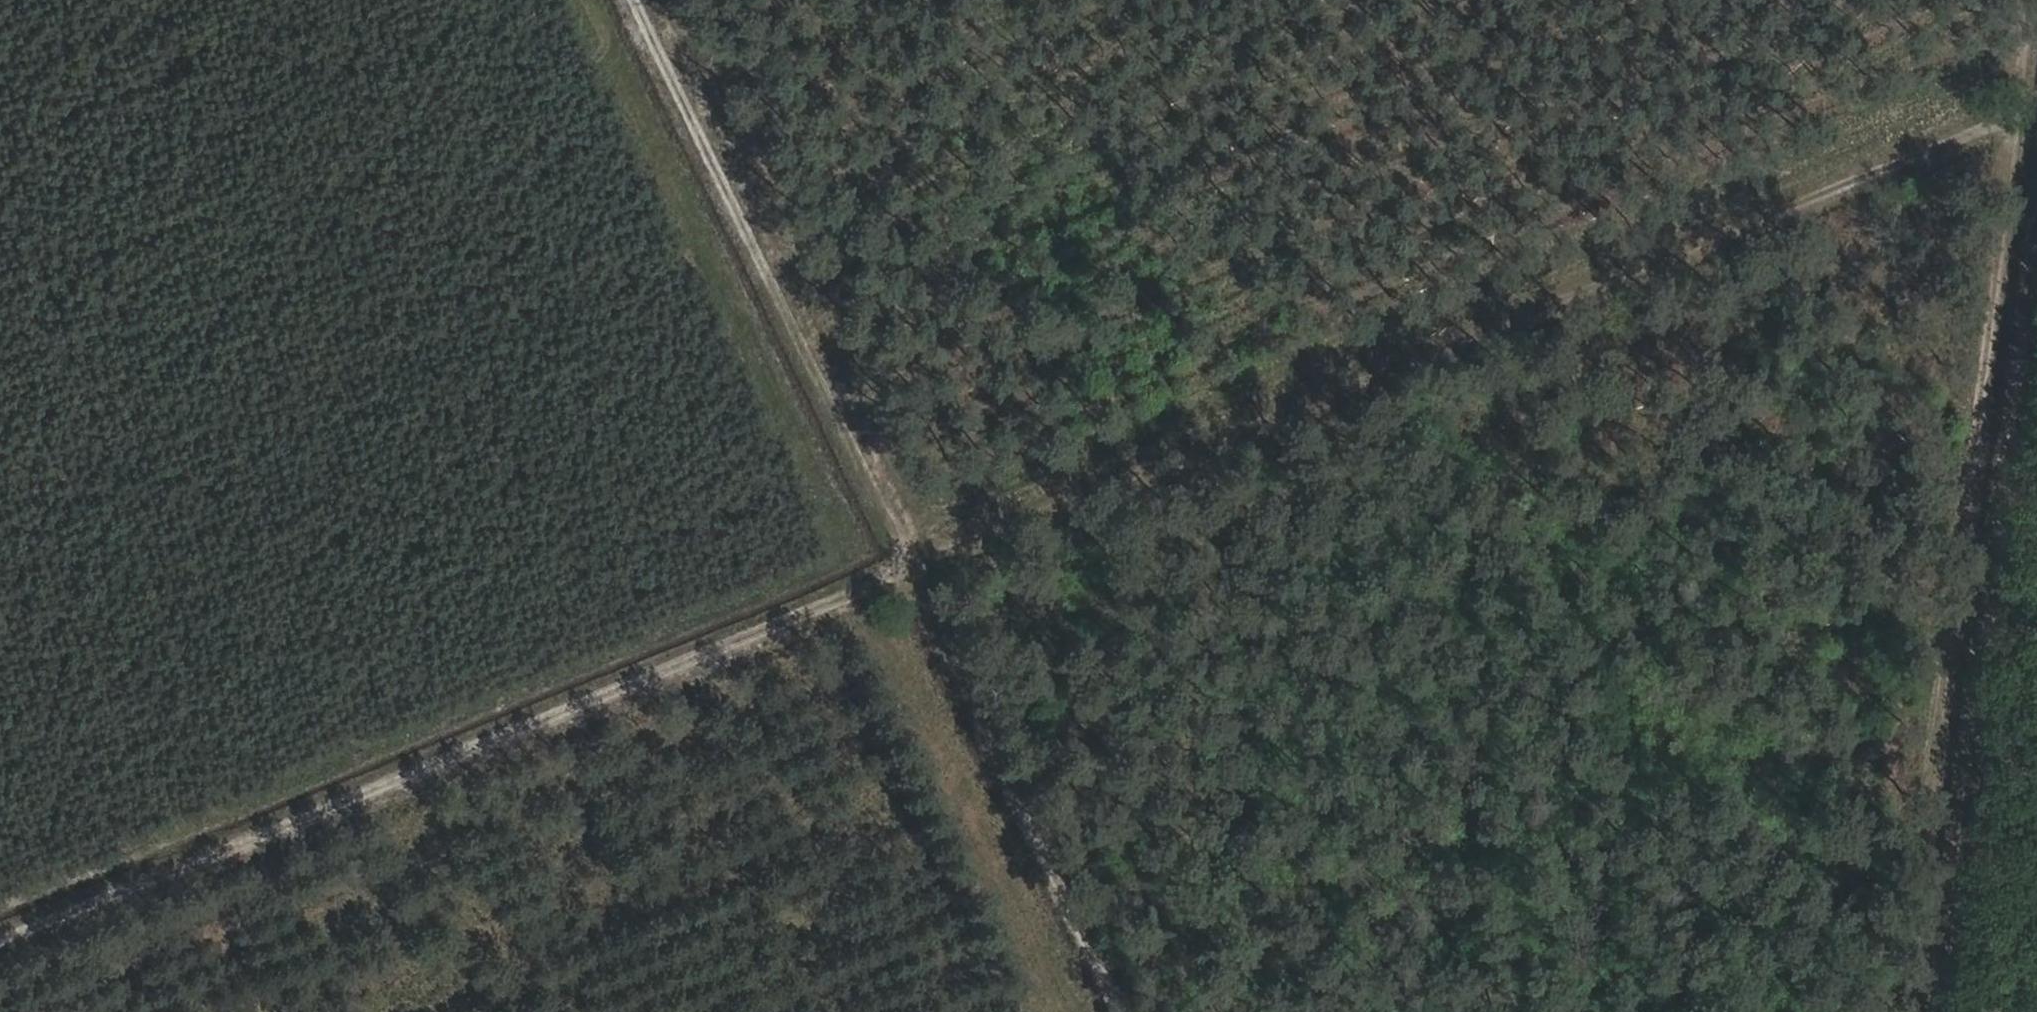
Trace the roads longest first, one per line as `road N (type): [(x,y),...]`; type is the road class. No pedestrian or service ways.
road 1 (track): [(641,0),(916,558),(0,937)]

